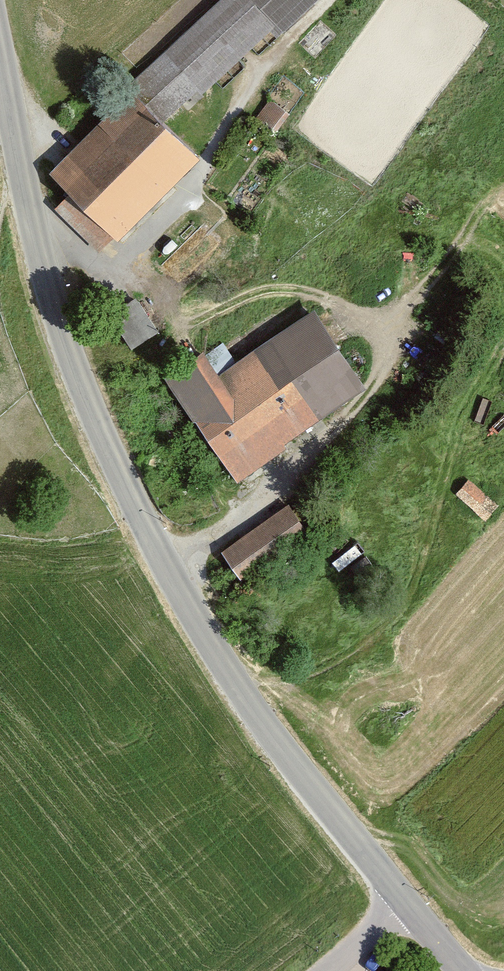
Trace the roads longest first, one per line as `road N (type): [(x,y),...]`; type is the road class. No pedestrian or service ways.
road 1 (tertiary): [(0,60),(48,294),(144,530),(246,699),(462,970)]

